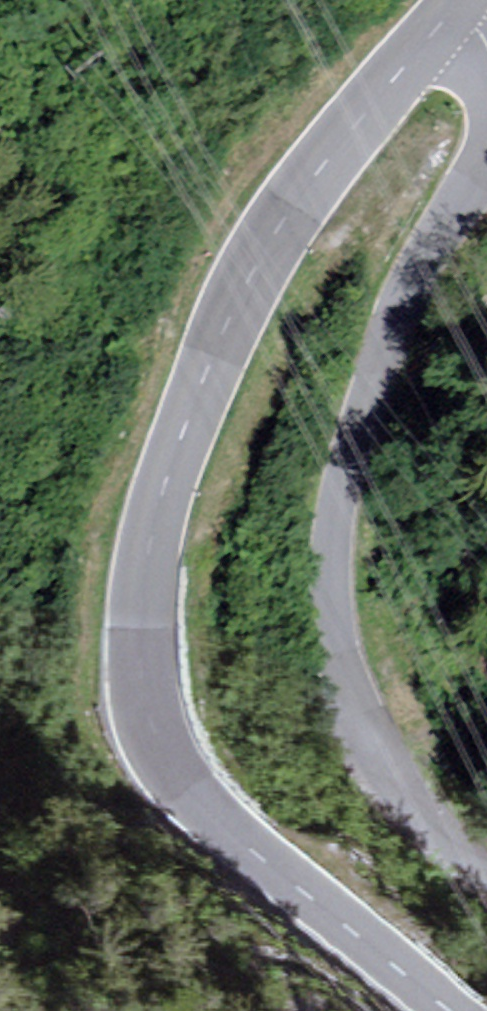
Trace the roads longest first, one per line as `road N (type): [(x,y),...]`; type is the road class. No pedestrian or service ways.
road 1 (secondary): [(451,1010),(198,803),(168,766),(139,682),(158,503),(243,287),(289,211),(458,1)]
road 2 (tertiary): [(486,885),(435,841),(375,755),(335,650),(330,584),(336,505),(385,338),(486,160)]

